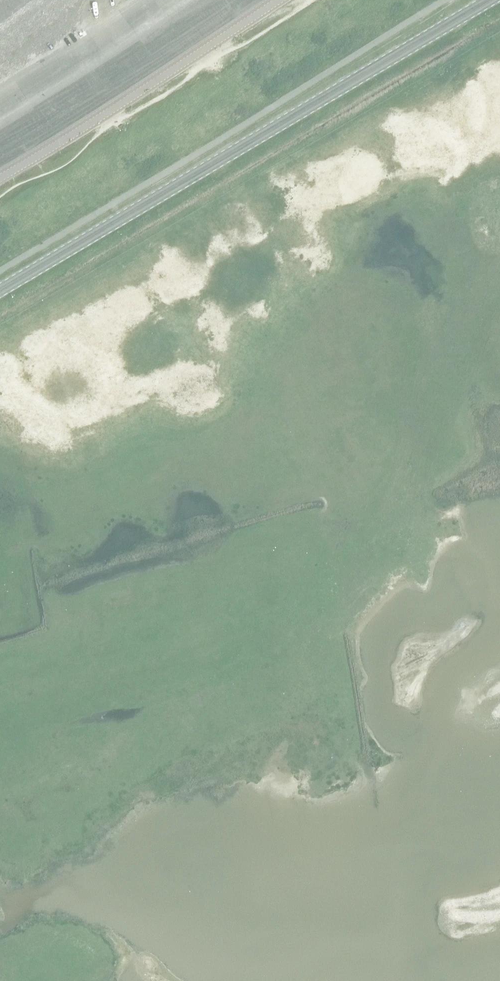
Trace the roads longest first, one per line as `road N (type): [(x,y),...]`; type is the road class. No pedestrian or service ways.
road 1 (secondary): [(0,290),(488,0)]
road 2 (unclassified): [(274,0),(0,173)]

